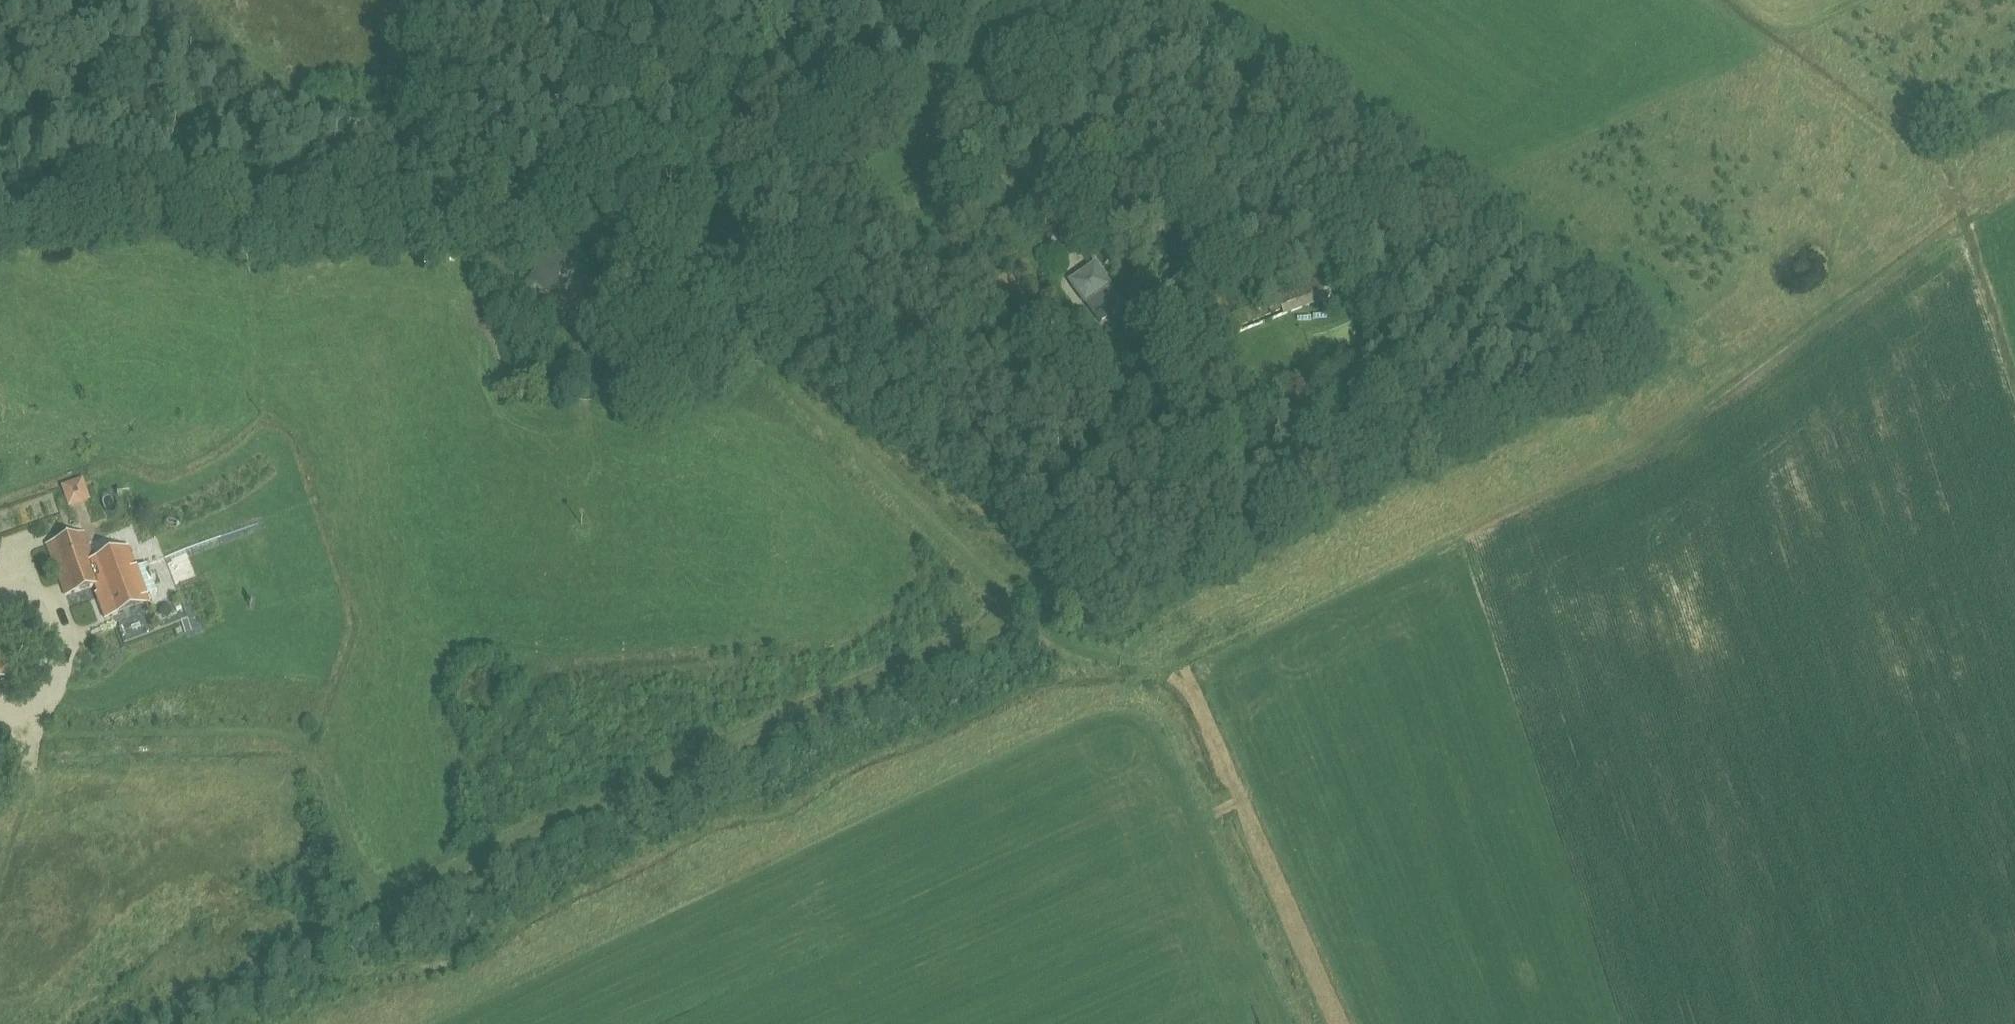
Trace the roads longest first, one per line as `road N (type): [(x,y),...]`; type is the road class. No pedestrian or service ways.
road 1 (track): [(24,776),(274,774),(294,769),(318,745),(362,619),(300,434),(264,411)]
road 2 (track): [(0,203),(502,207),(659,191)]
road 3 (track): [(1234,781),(1177,661),(1077,649),(1041,627),(778,374)]
road 4 (track): [(603,197),(601,237),(636,264),(656,354)]
road 5 (track): [(1137,695),(1163,707),(1202,796)]

